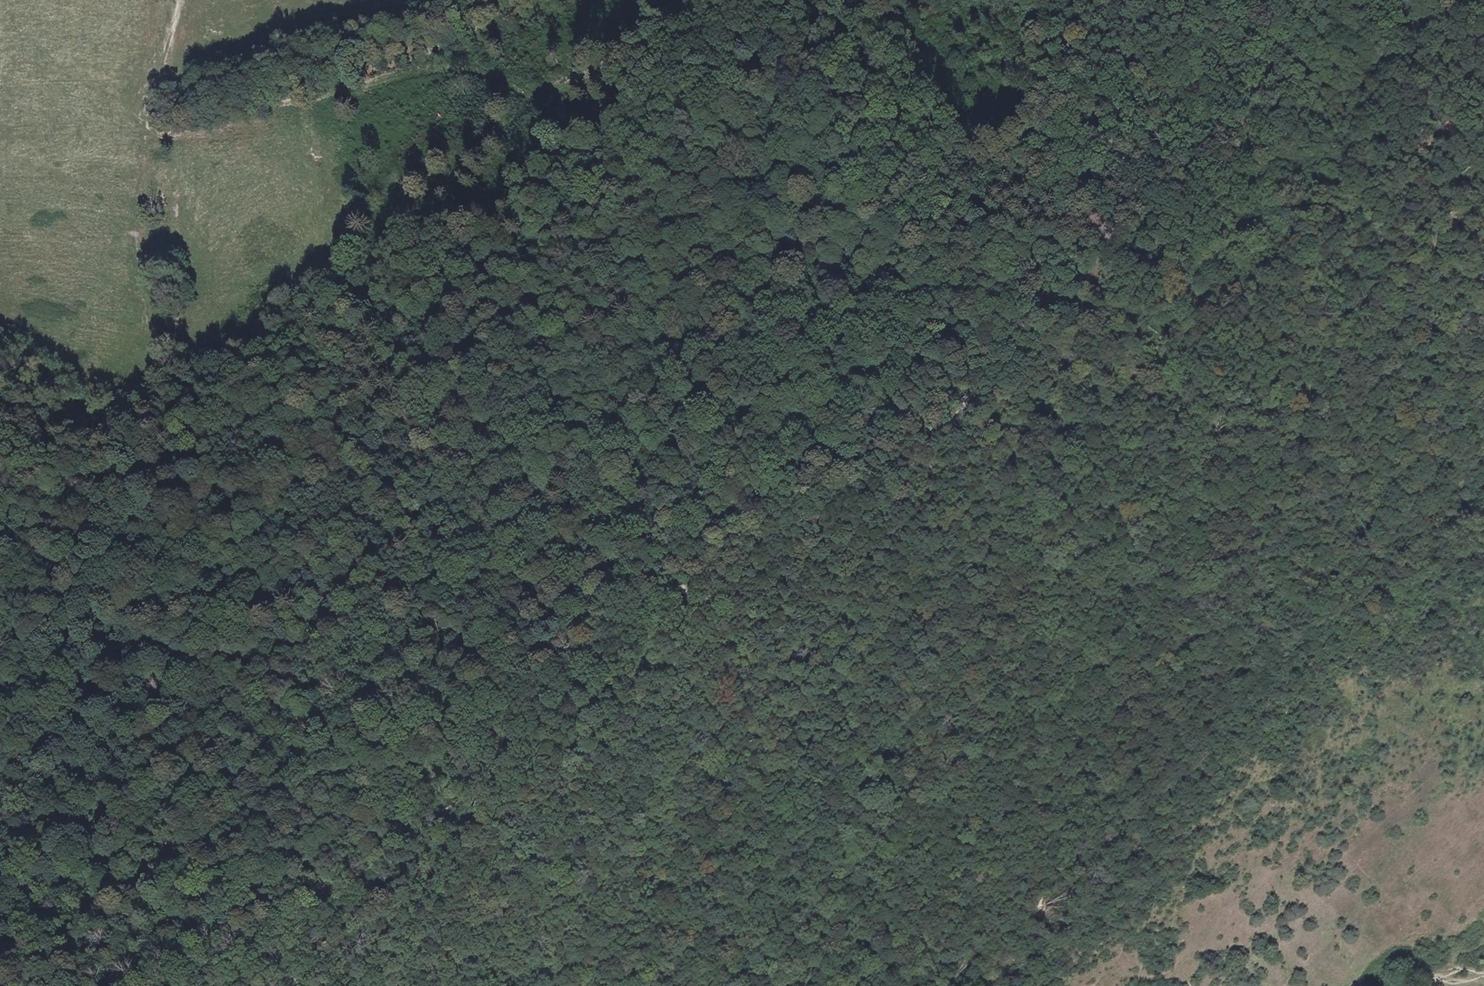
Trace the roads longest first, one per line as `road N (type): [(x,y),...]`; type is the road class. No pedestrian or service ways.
road 1 (track): [(0,942),(88,854),(110,811),(153,779),(330,591),(413,528),(446,489),(562,393),(966,265),(1013,274),(1083,266),(1164,279)]
road 2 (track): [(1483,93),(1298,226),(1219,261)]

